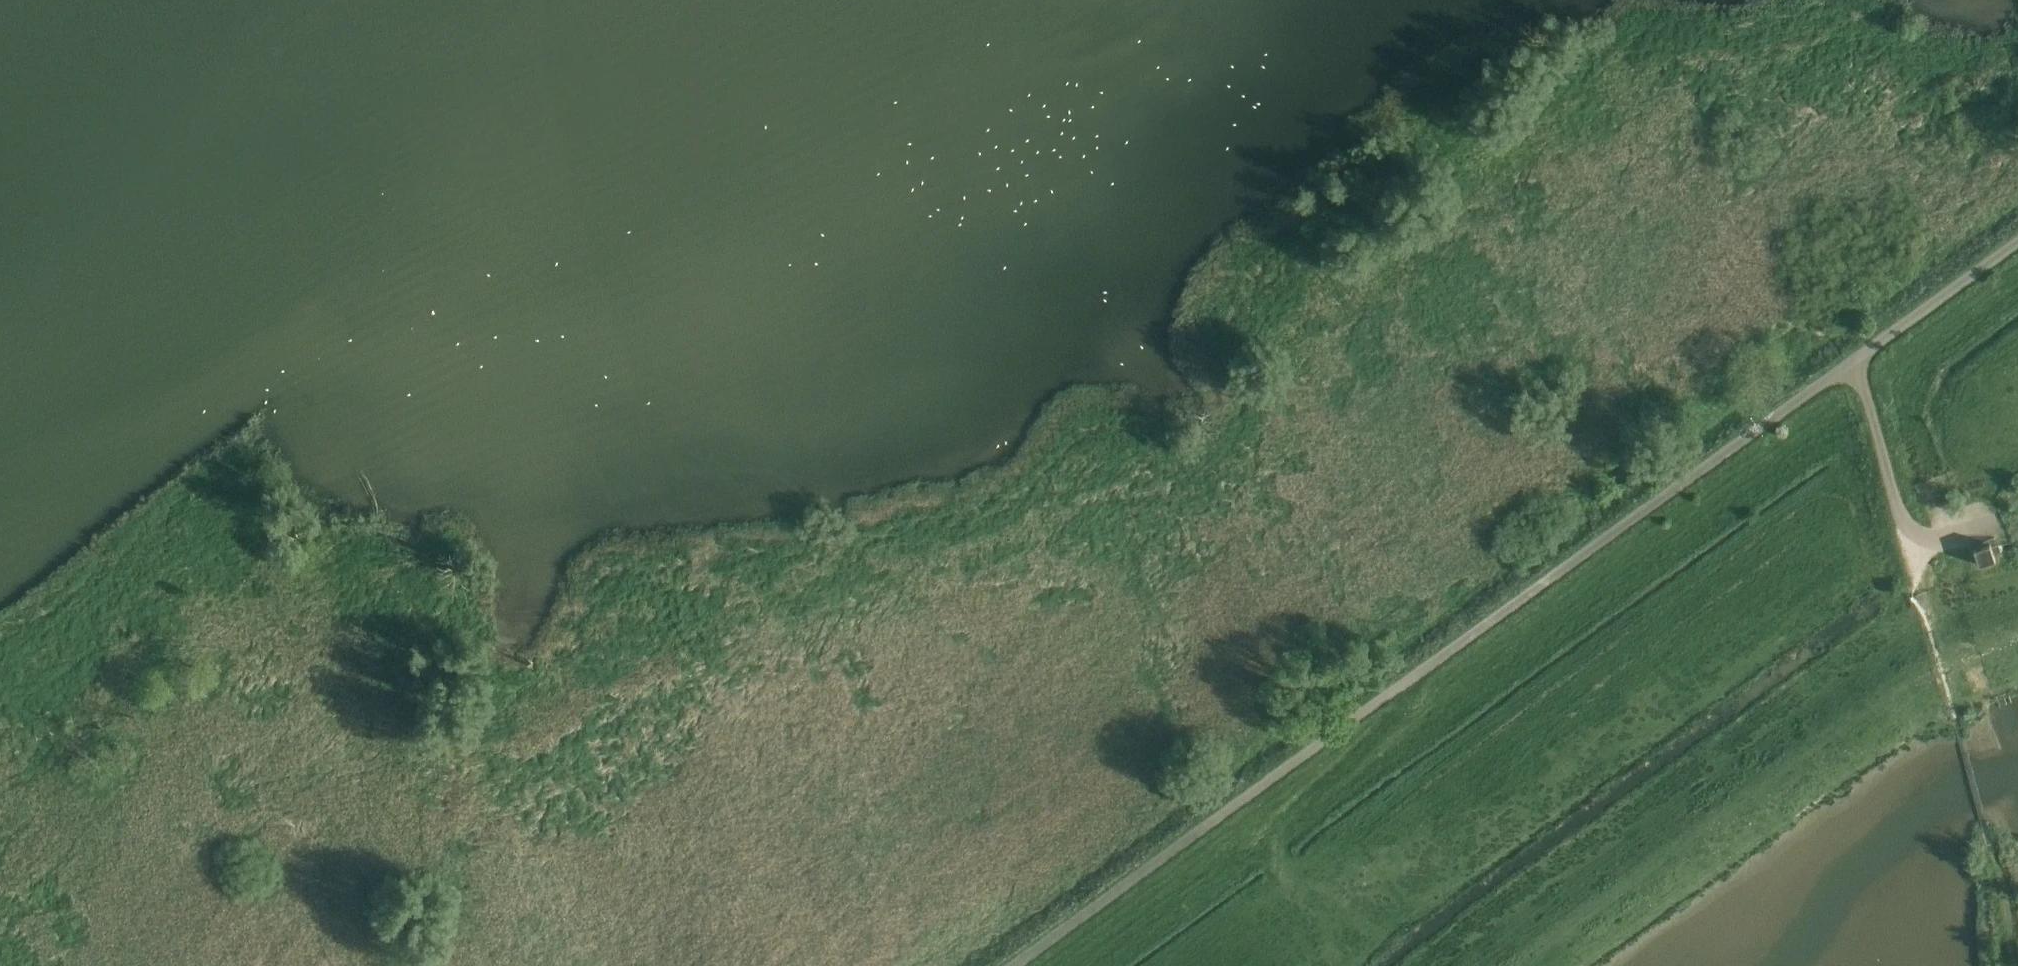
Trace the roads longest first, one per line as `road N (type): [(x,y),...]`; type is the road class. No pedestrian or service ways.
road 1 (unclassified): [(1759,430),(2017,244)]

